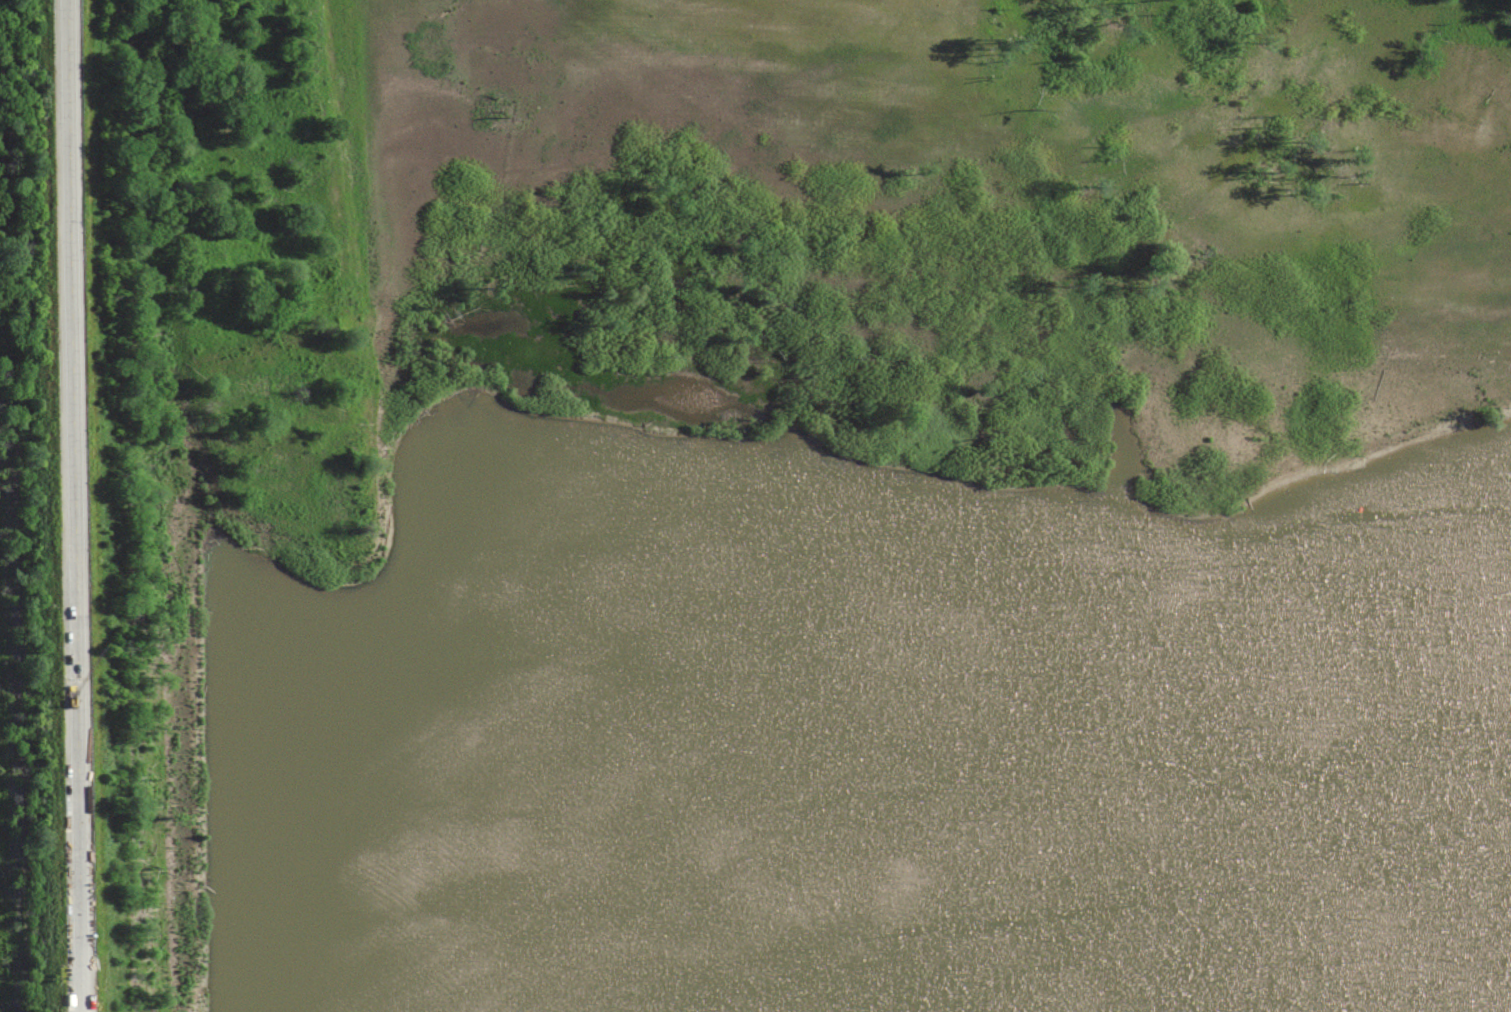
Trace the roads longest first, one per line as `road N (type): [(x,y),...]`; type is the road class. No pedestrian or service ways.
road 1 (secondary): [(81,1011),(69,0)]

